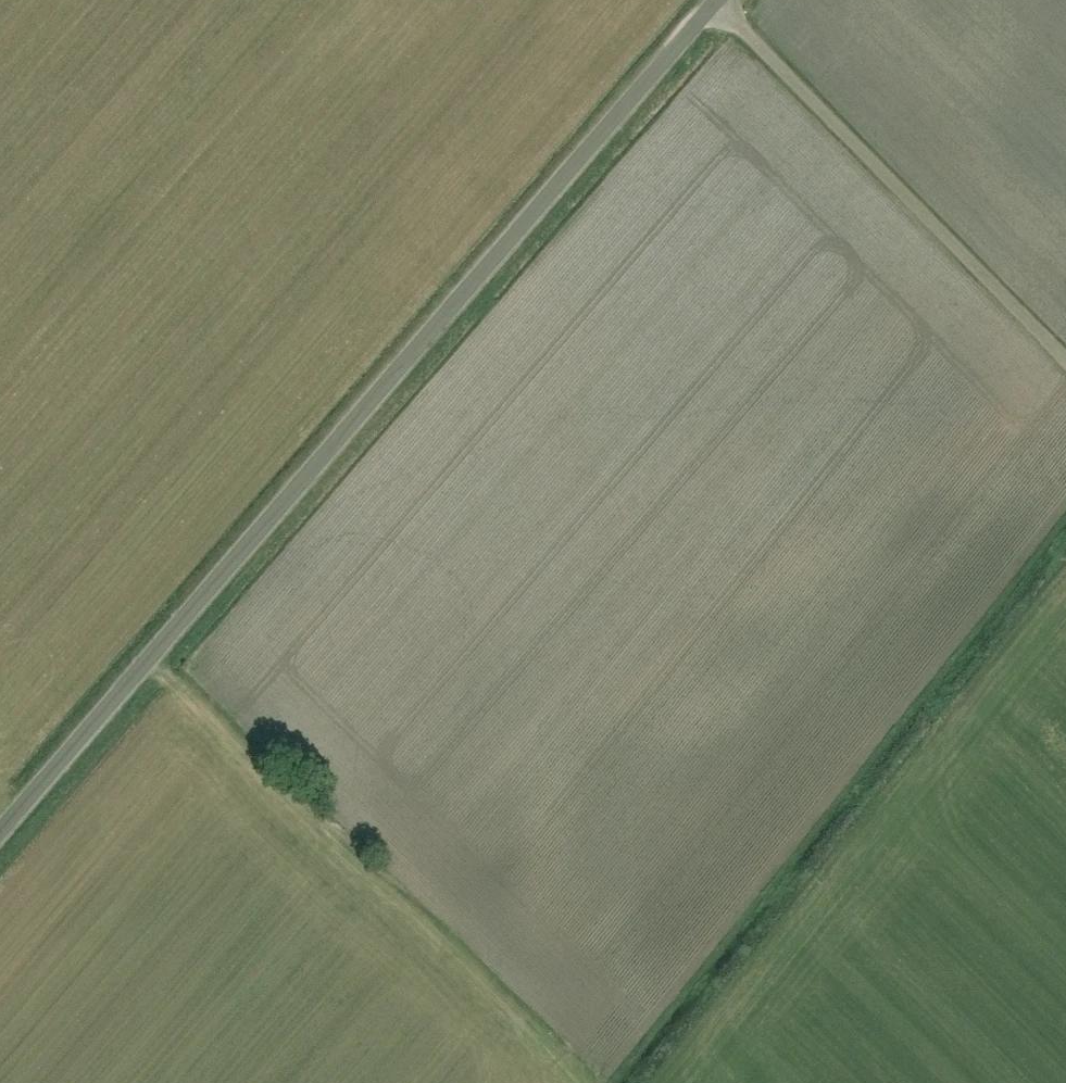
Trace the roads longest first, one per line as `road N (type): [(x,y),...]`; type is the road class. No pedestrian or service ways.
road 1 (unclassified): [(0,832),(717,0)]

